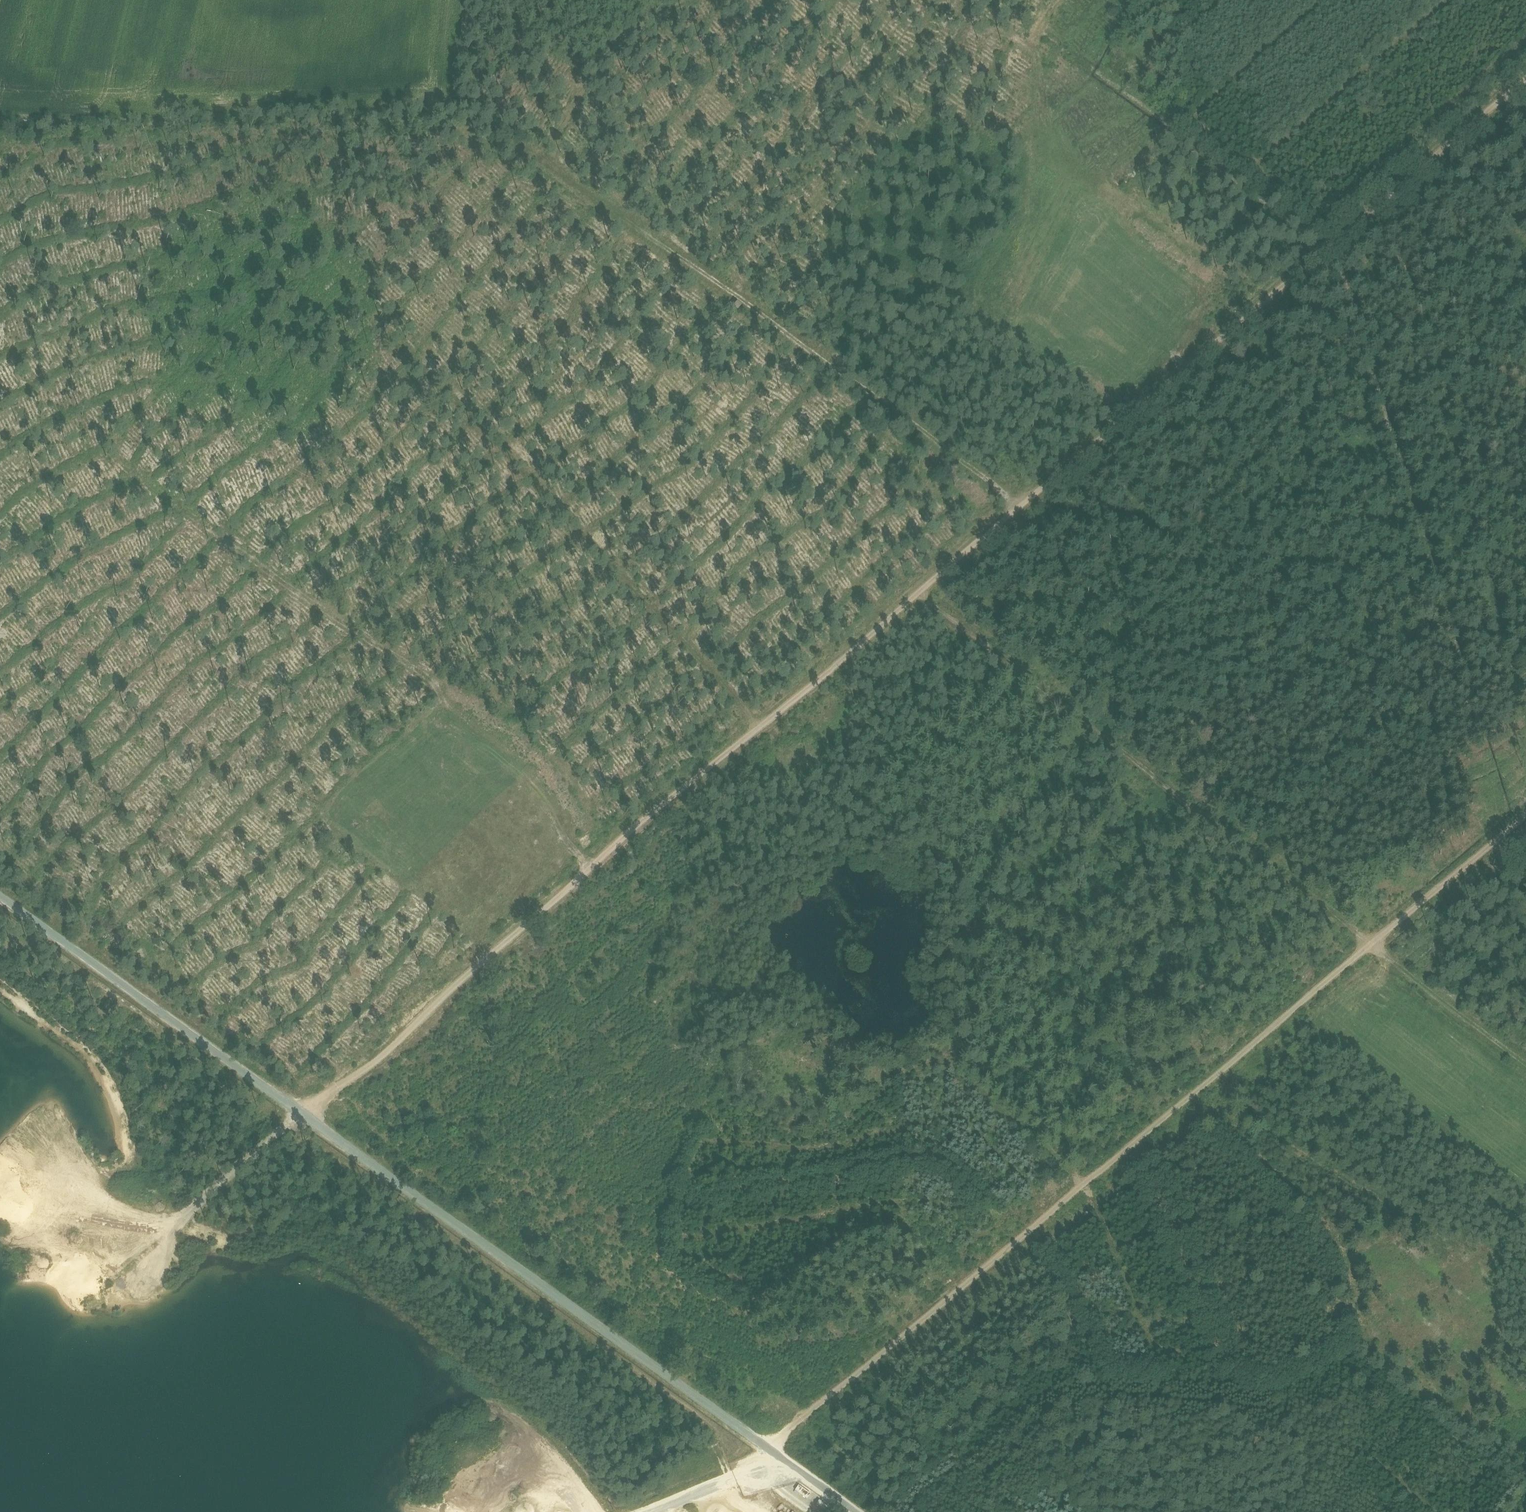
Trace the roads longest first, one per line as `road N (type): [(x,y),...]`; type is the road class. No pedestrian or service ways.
road 1 (track): [(1525,82),(624,840),(379,1059),(297,1115)]
road 2 (unclassified): [(852,1511),(0,898)]
road 3 (track): [(1525,818),(769,1450)]
road 4 (track): [(920,594),(1525,1065)]

